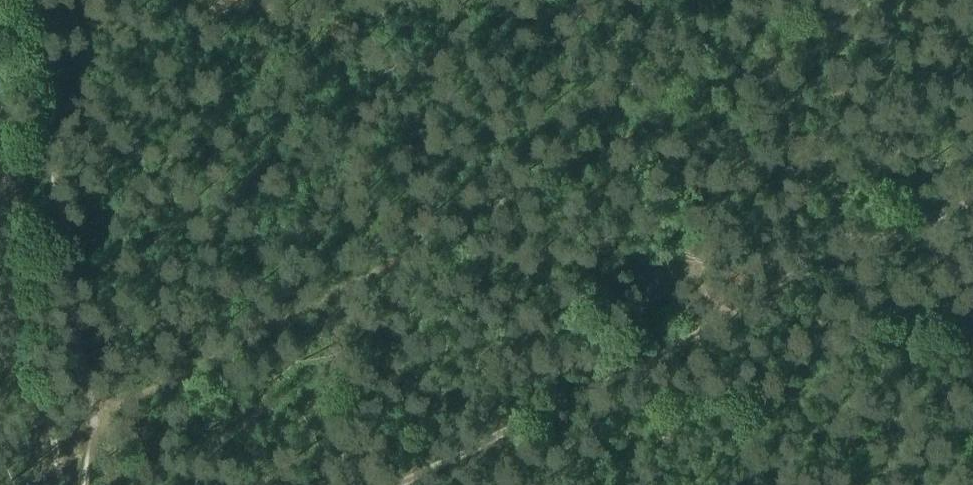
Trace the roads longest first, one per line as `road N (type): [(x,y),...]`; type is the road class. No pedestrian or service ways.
road 1 (track): [(88,420),(871,0)]
road 2 (track): [(972,211),(816,270),(412,484)]
road 3 (track): [(28,0),(92,484)]

